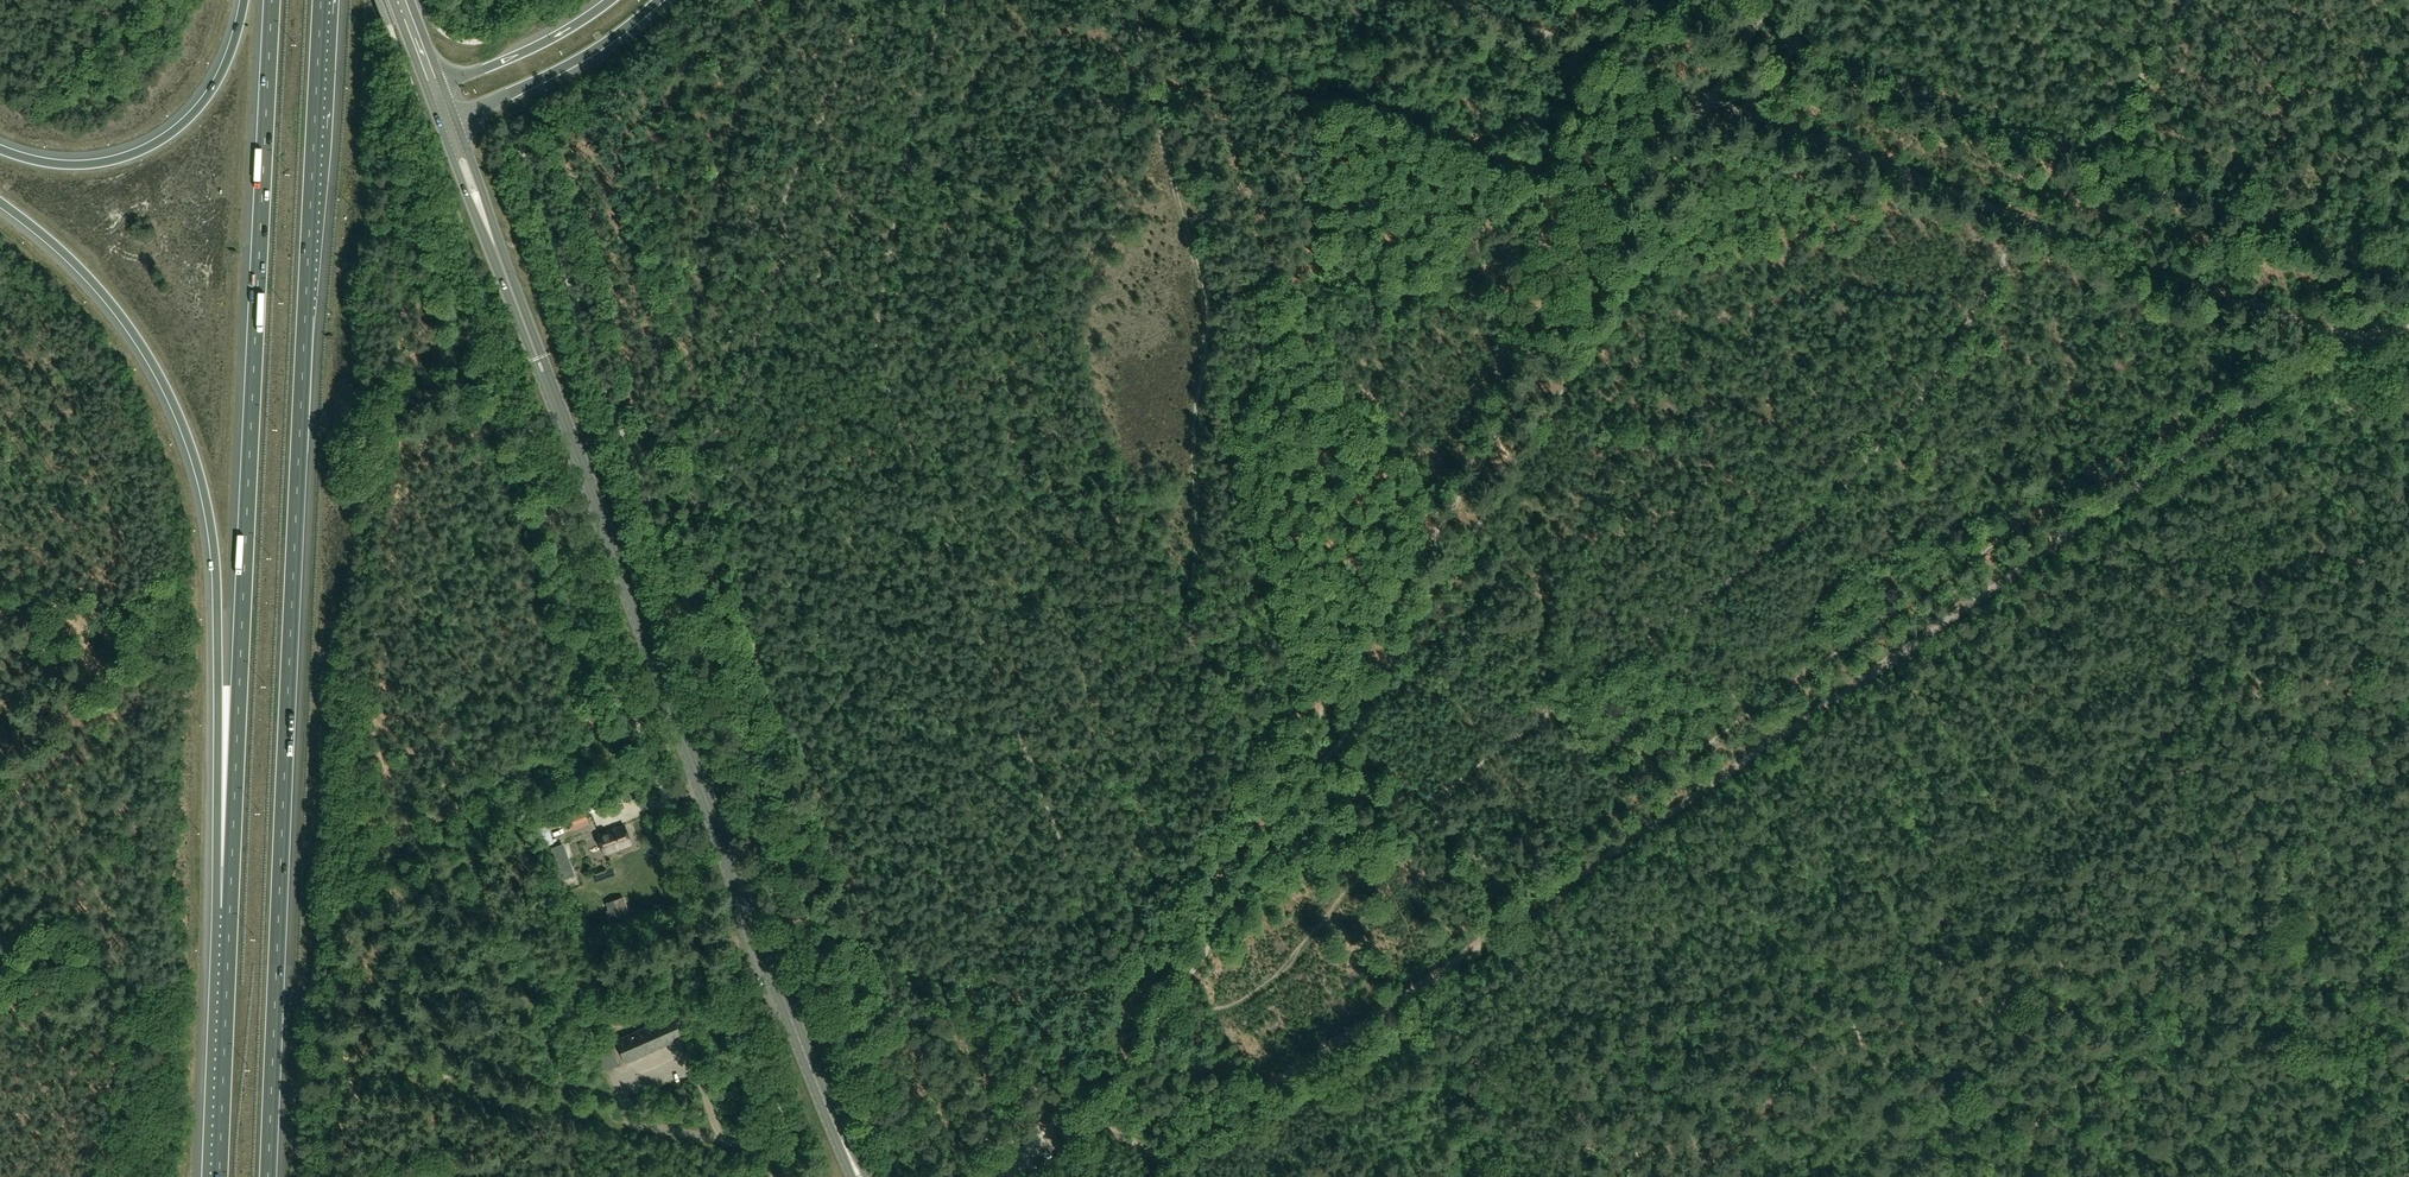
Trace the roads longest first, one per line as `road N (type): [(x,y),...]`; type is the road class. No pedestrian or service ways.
road 1 (track): [(1149,1156),(1342,1036),(2353,336)]
road 2 (track): [(1110,986),(1046,996),(982,985),(945,1009),(899,1018),(871,978),(696,485),(698,445),(723,425),(783,267),(793,175),(878,0)]
road 3 (track): [(2005,253),(2271,350),(1497,890)]
road 4 (motorway): [(268,1176),(321,0)]
road 5 (secondary): [(859,1176),(803,1051),(447,120)]
road 6 (track): [(945,0),(872,343),(1080,911),(1110,986),(1128,1006),(1110,1039)]
road 7 (track): [(1276,771),(1766,0)]
road 8 (motorway): [(272,0),(230,909)]
road 9 (track): [(1428,803),(1763,560),(1840,492),(1943,367),(2026,212),(2055,222)]
road 10 (track): [(1129,0),(1135,59),(1199,322),(1184,646),(1276,771)]
road 11 (motorway): [(0,202),(65,254),(121,316),(158,373),(196,459),(216,569),(230,909)]
road 12 (track): [(1128,1006),(1227,1008),(1290,963),(1428,803)]
road 13 (motorway): [(244,0),(210,93),(147,148),(71,165),(0,149)]
road 14 (track): [(2055,222),(2353,336)]
road 15 (track): [(1458,0),(1742,109)]
road 16 (track): [(2026,212),(1742,109)]
road 17 (track): [(1128,1006),(1276,771)]
road 18 (motorway): [(230,909),(220,1176)]
road 19 (track): [(2055,222),(2183,0)]
road 20 (track): [(961,999),(991,1009),(1149,1156)]
road 21 (motorway): [(447,120),(577,60),(658,0)]
road 22 (track): [(1526,1176),(1431,973)]
road 23 (motorway): [(610,0),(553,38),(435,87)]
road 24 (unclassified): [(1002,1176),(1041,1142),(1110,1039)]
road 25 (track): [(1313,707),(1428,803)]
road 26 (track): [(1428,803),(1516,917)]

